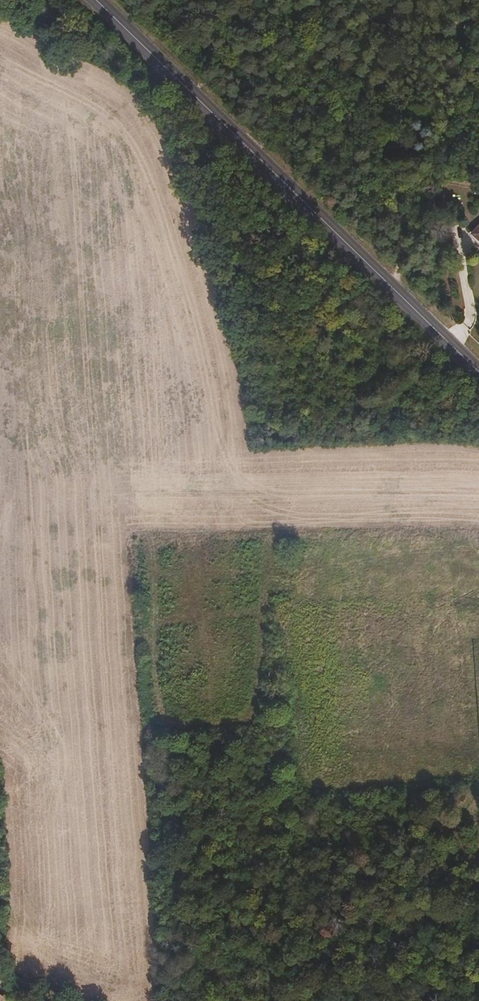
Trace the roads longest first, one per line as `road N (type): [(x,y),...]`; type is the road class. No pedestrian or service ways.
road 1 (track): [(140,41),(262,440),(285,865),(313,968),(313,1000)]
road 2 (secondary): [(97,0),(478,372)]

